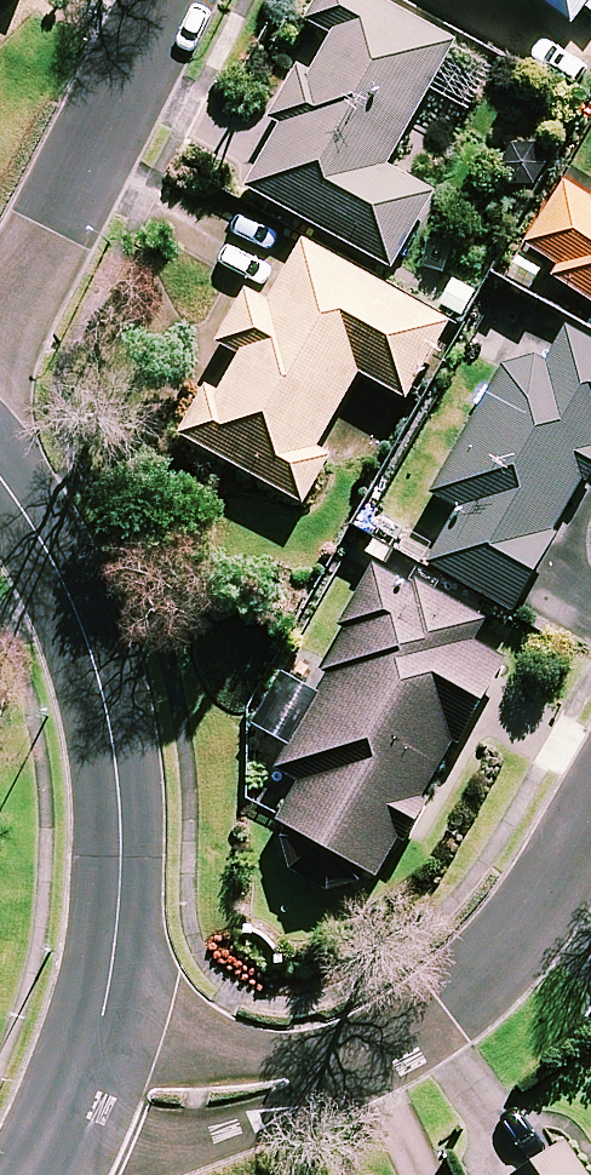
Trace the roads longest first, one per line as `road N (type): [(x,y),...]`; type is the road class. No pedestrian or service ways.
road 1 (residential): [(0,478),(71,603),(116,760),(120,898),(104,1012),(81,1085)]
road 2 (residential): [(590,821),(536,916),(441,1010),(377,1051),(218,1097),(139,1104),(81,1085)]
road 3 (residential): [(160,0),(0,313)]

